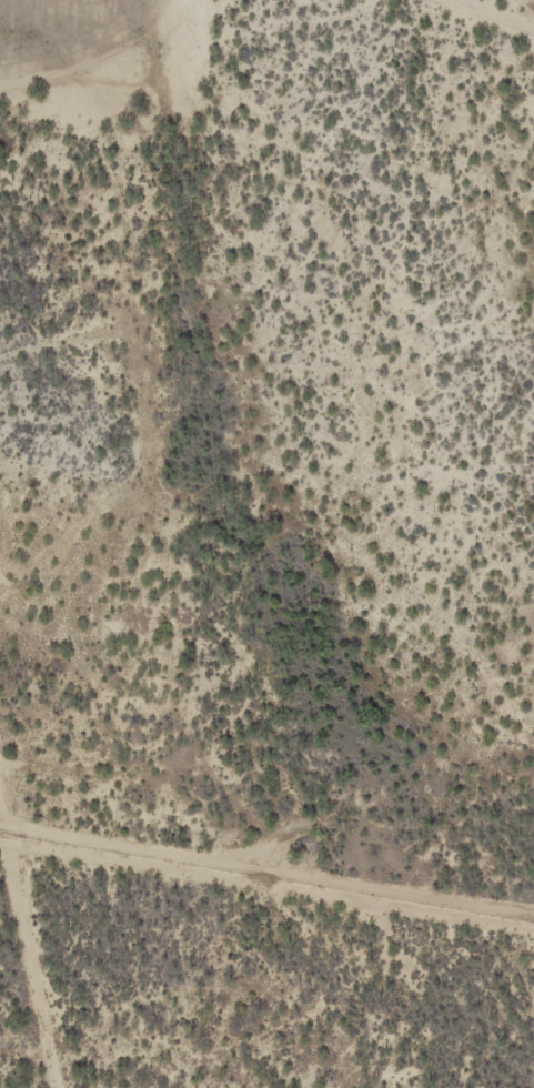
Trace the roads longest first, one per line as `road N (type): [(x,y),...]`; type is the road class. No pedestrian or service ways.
road 1 (residential): [(533,919),(0,826)]

